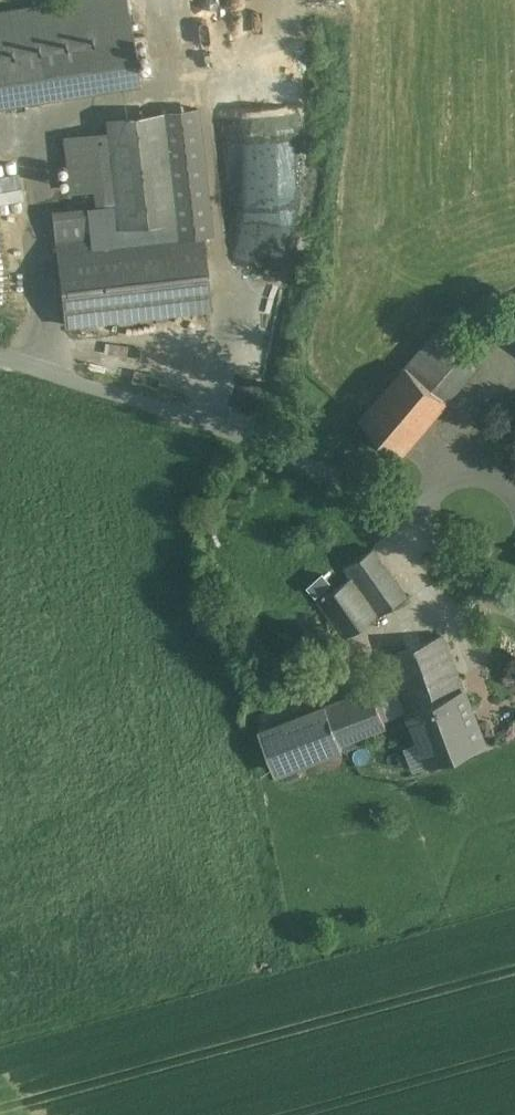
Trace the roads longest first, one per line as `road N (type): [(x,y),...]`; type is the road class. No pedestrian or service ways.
road 1 (unclassified): [(0,361),(289,455),(415,535),(514,621)]

